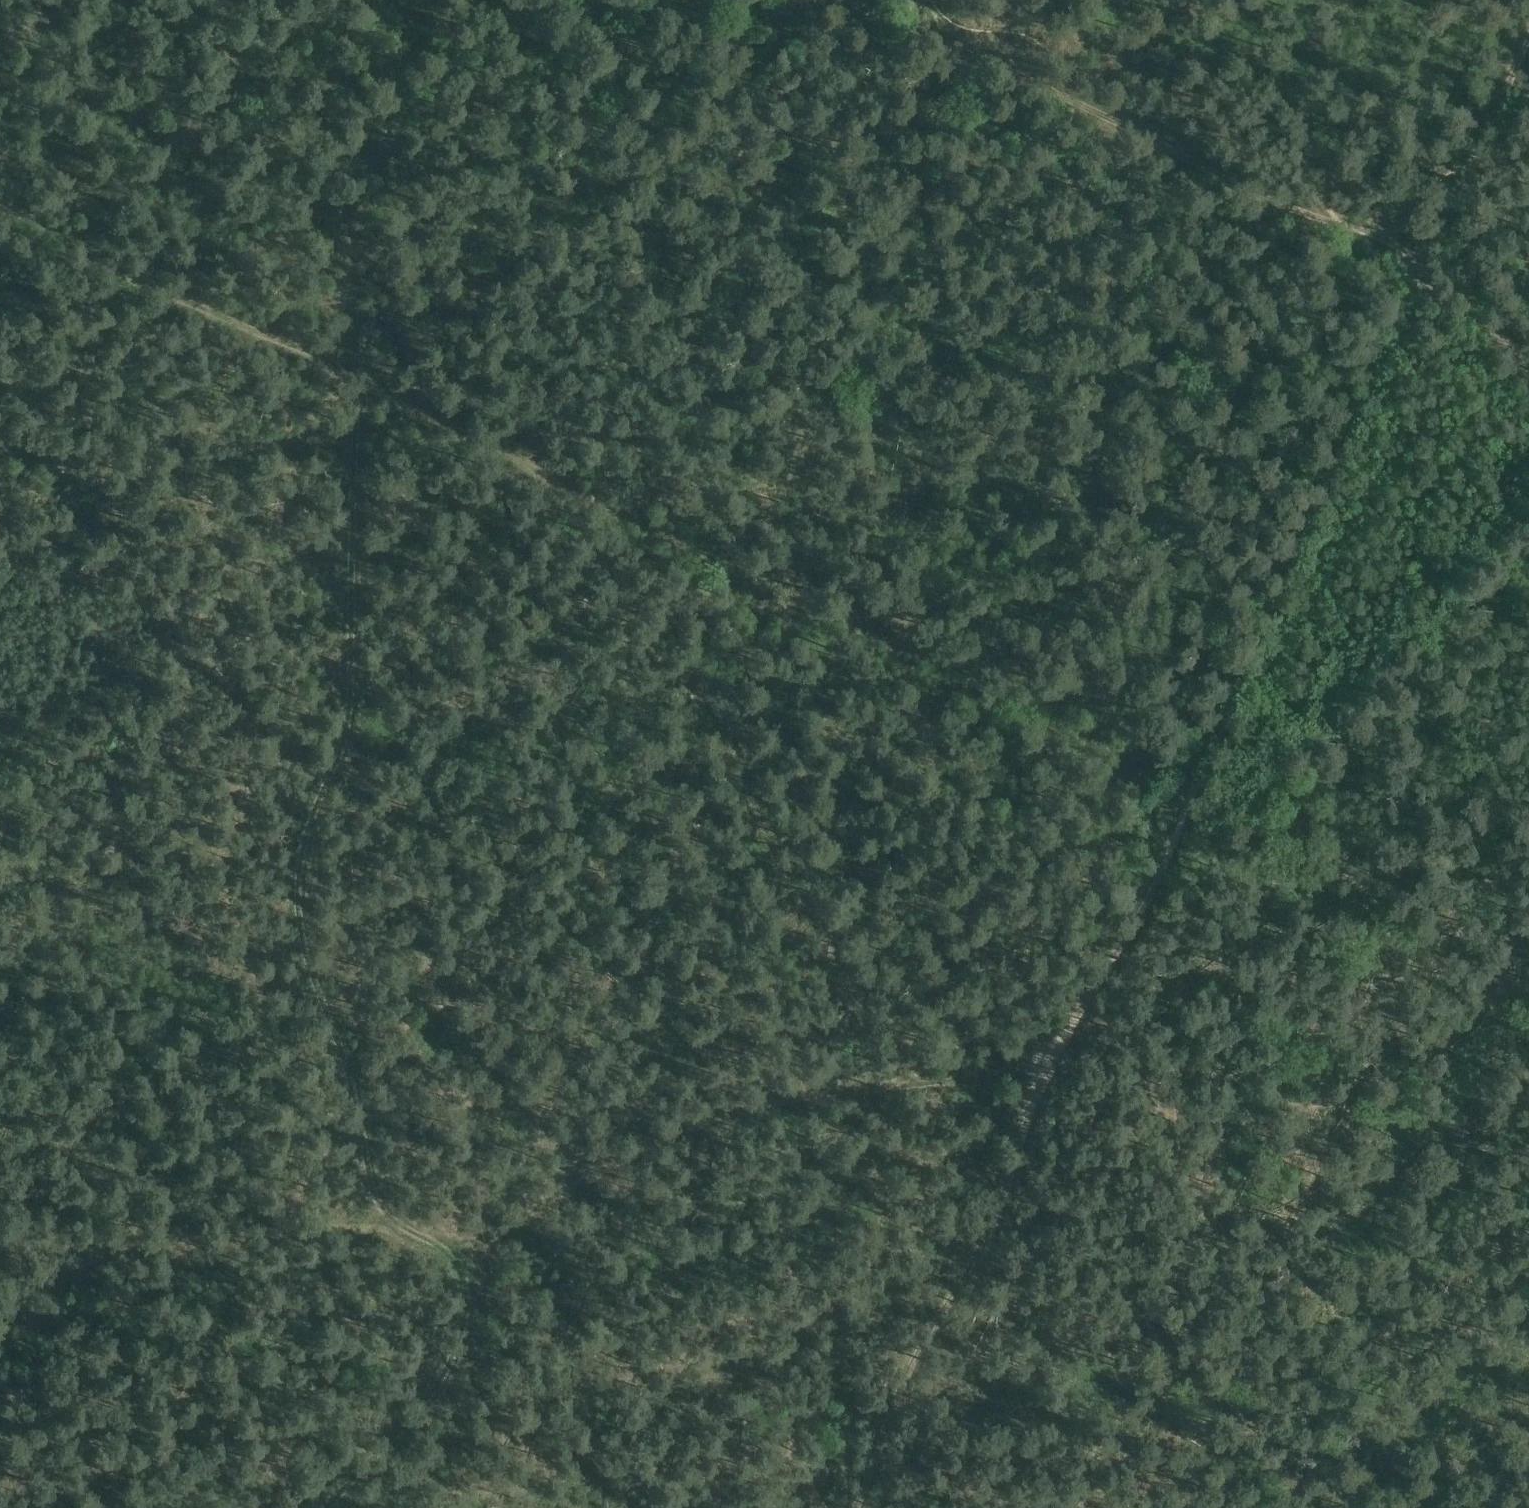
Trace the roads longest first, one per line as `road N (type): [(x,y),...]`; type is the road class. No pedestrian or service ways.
road 1 (track): [(0,201),(151,290),(352,376),(349,698),(310,826),(299,917),(361,1132),(377,1226),(449,1247),(460,1268),(465,1320),(426,1397),(326,1507)]
road 2 (track): [(854,1507),(916,1359),(980,1259),(1043,1070),(1159,877),(1423,277)]
road 3 (track): [(855,0),(1251,197),(1382,237),(1423,277)]
road 4 (track): [(449,1247),(505,1231),(659,1139),(717,1118),(864,1084),(1047,1063)]
road 5 (track): [(1423,277),(1484,144)]
road 6 (track): [(1423,277),(1469,305),(1528,370)]

